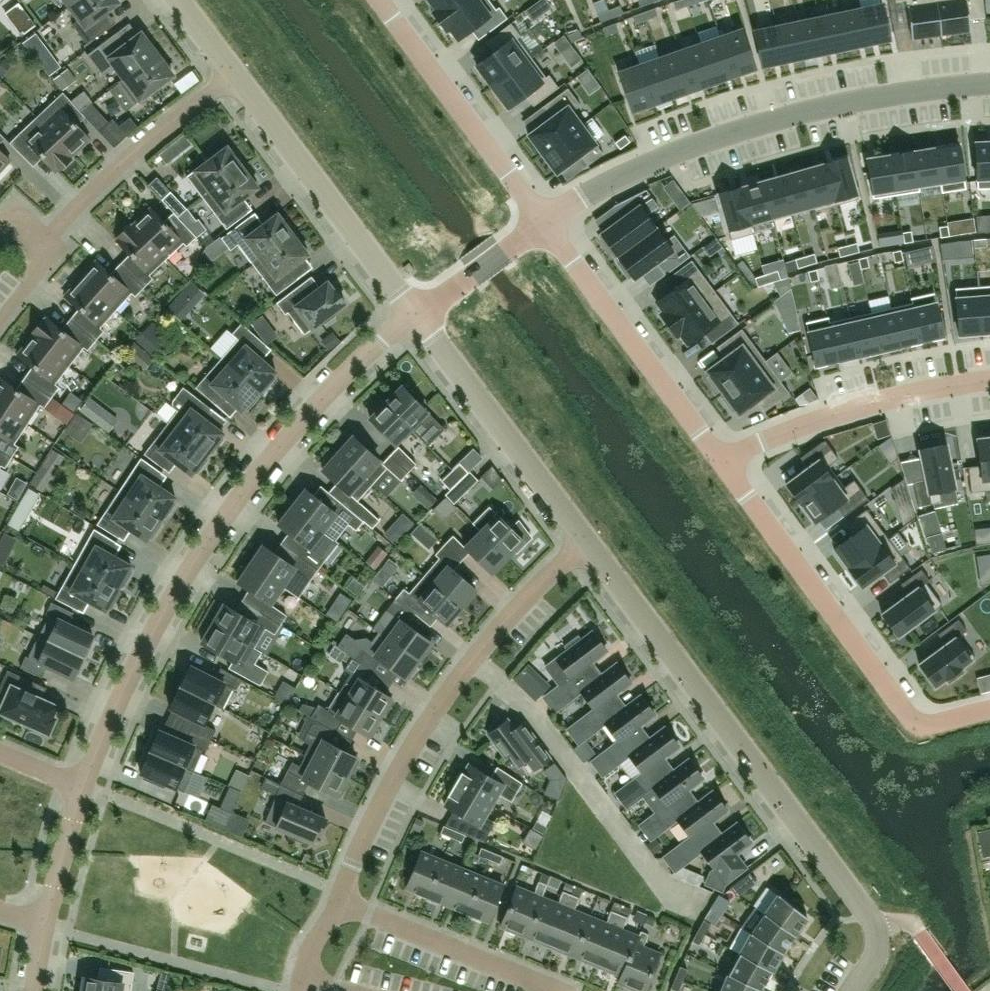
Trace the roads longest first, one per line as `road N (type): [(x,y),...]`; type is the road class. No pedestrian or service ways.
road 1 (residential): [(413,313),(338,384),(237,503),(139,662),(82,787)]
road 2 (residential): [(989,83),(837,103),(737,127),(619,175),(546,221)]
road 3 (residential): [(869,919),(589,547)]
road 4 (residential): [(589,547),(506,624),(442,707),(385,798),(339,905)]
road 5 (residential): [(726,460),(914,719),(923,725),(989,709)]
road 6 (residential): [(546,221),(726,460)]
road 7 (residential): [(413,313),(235,77)]
road 8 (residential): [(589,547),(413,313)]
road 9 (residential): [(989,379),(801,424),(726,460)]
road 10 (residential): [(383,0),(546,221)]
road 11 (residential): [(42,244),(131,157),(235,77)]
road 12 (residential): [(339,905),(555,990)]
road 13 (residential): [(546,221),(413,313)]
road 14 (residential): [(82,787),(46,928)]

